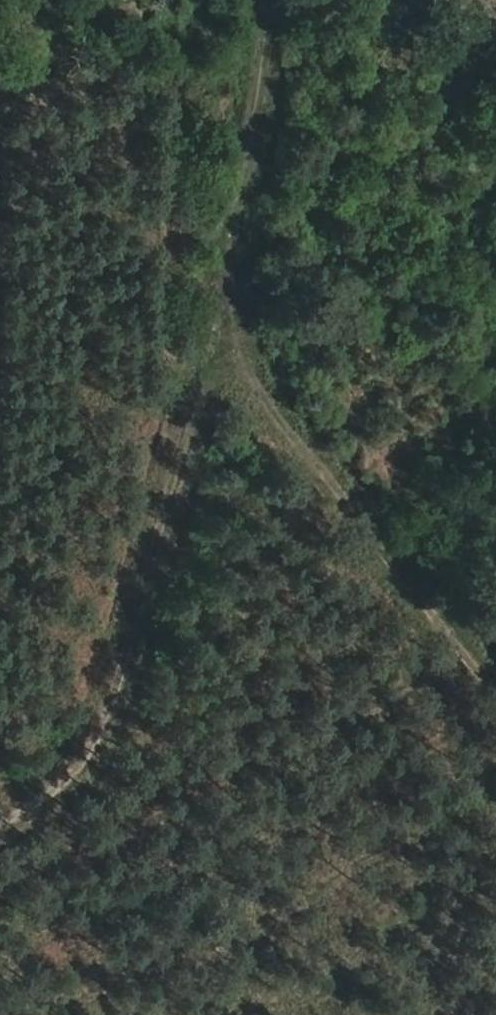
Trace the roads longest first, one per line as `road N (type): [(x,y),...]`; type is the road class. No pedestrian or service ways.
road 1 (track): [(0,798),(65,766),(110,682),(243,231),(275,0)]
road 2 (track): [(218,315),(495,692)]

